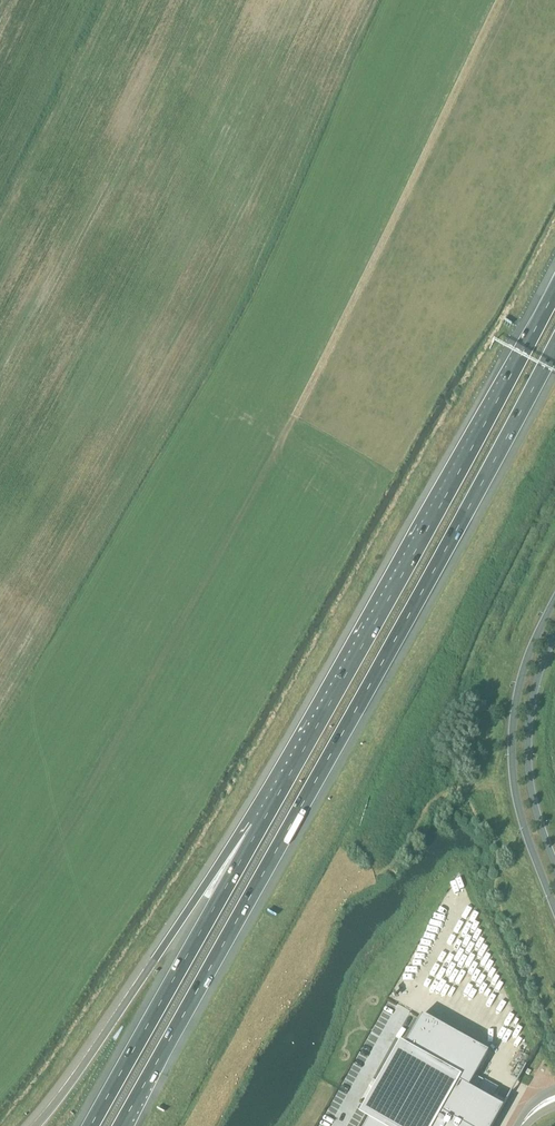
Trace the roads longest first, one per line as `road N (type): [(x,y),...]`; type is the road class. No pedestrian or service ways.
road 1 (motorway): [(121,1125),(554,348)]
road 2 (motorway): [(554,288),(259,828)]
road 3 (track): [(497,0),(293,412)]
road 4 (motorway): [(259,828),(202,891),(36,1125)]
road 5 (motorway): [(259,828),(90,1125)]
road 6 (secondary): [(554,599),(523,671),(512,741),(519,807),(554,908)]
road 7 (secondary): [(554,864),(536,813),(528,752),(533,697),(554,634)]

